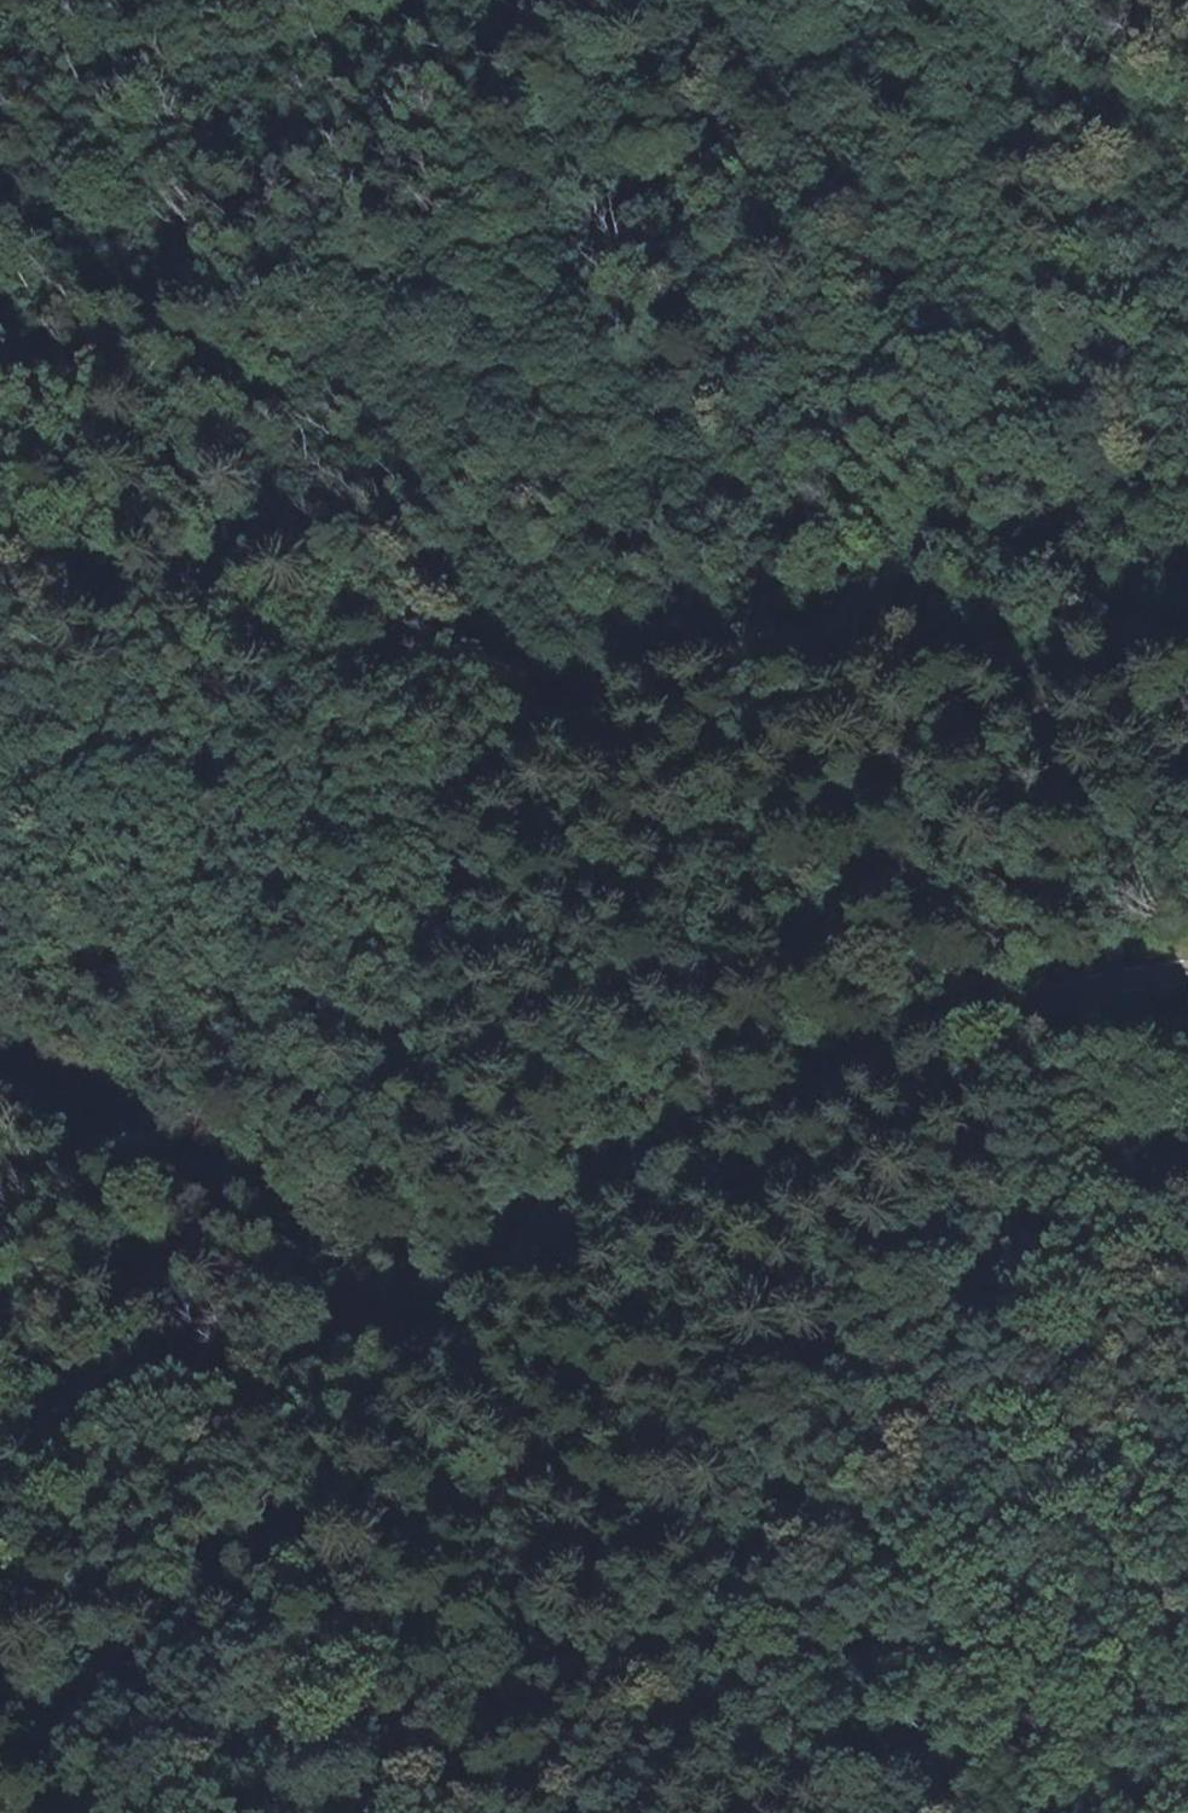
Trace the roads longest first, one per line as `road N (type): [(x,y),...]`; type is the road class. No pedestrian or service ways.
road 1 (unclassified): [(0,1454),(36,1434),(336,1335),(734,1113),(1118,965),(1187,958)]

